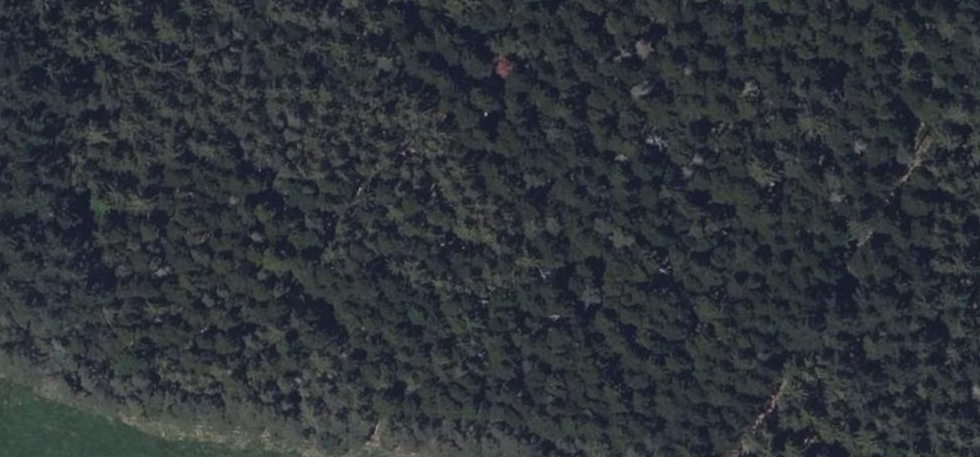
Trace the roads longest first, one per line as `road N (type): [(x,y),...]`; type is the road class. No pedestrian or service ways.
road 1 (track): [(979,130),(832,366),(712,456)]

